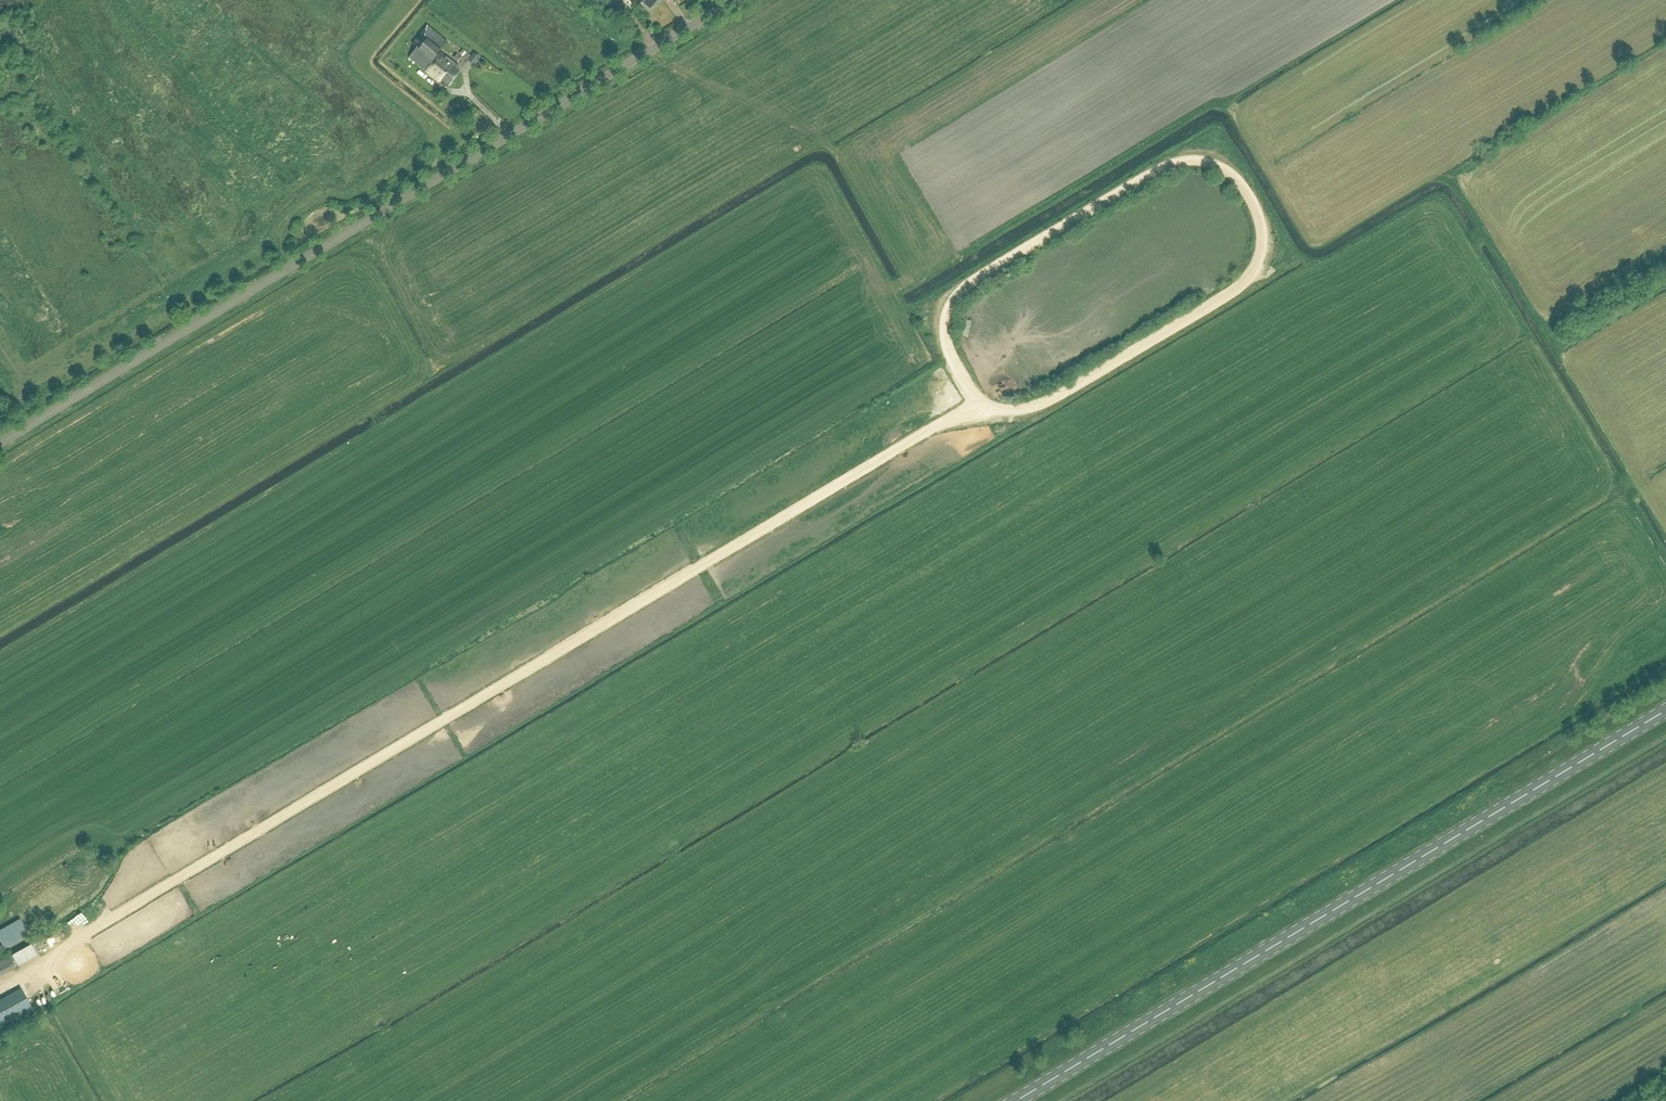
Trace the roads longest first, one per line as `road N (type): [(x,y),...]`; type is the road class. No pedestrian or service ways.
road 1 (track): [(29,965),(974,400)]
road 2 (unclassified): [(732,0),(0,440)]
road 3 (primary): [(1014,1100),(1665,709)]
road 4 (track): [(1167,166),(1208,163),(1242,186),(1262,230),(1255,268),(1238,289),(1051,401),(1008,413),(974,400),(940,331),(945,305),(961,288)]
road 5 (track): [(961,288),(1167,166)]

